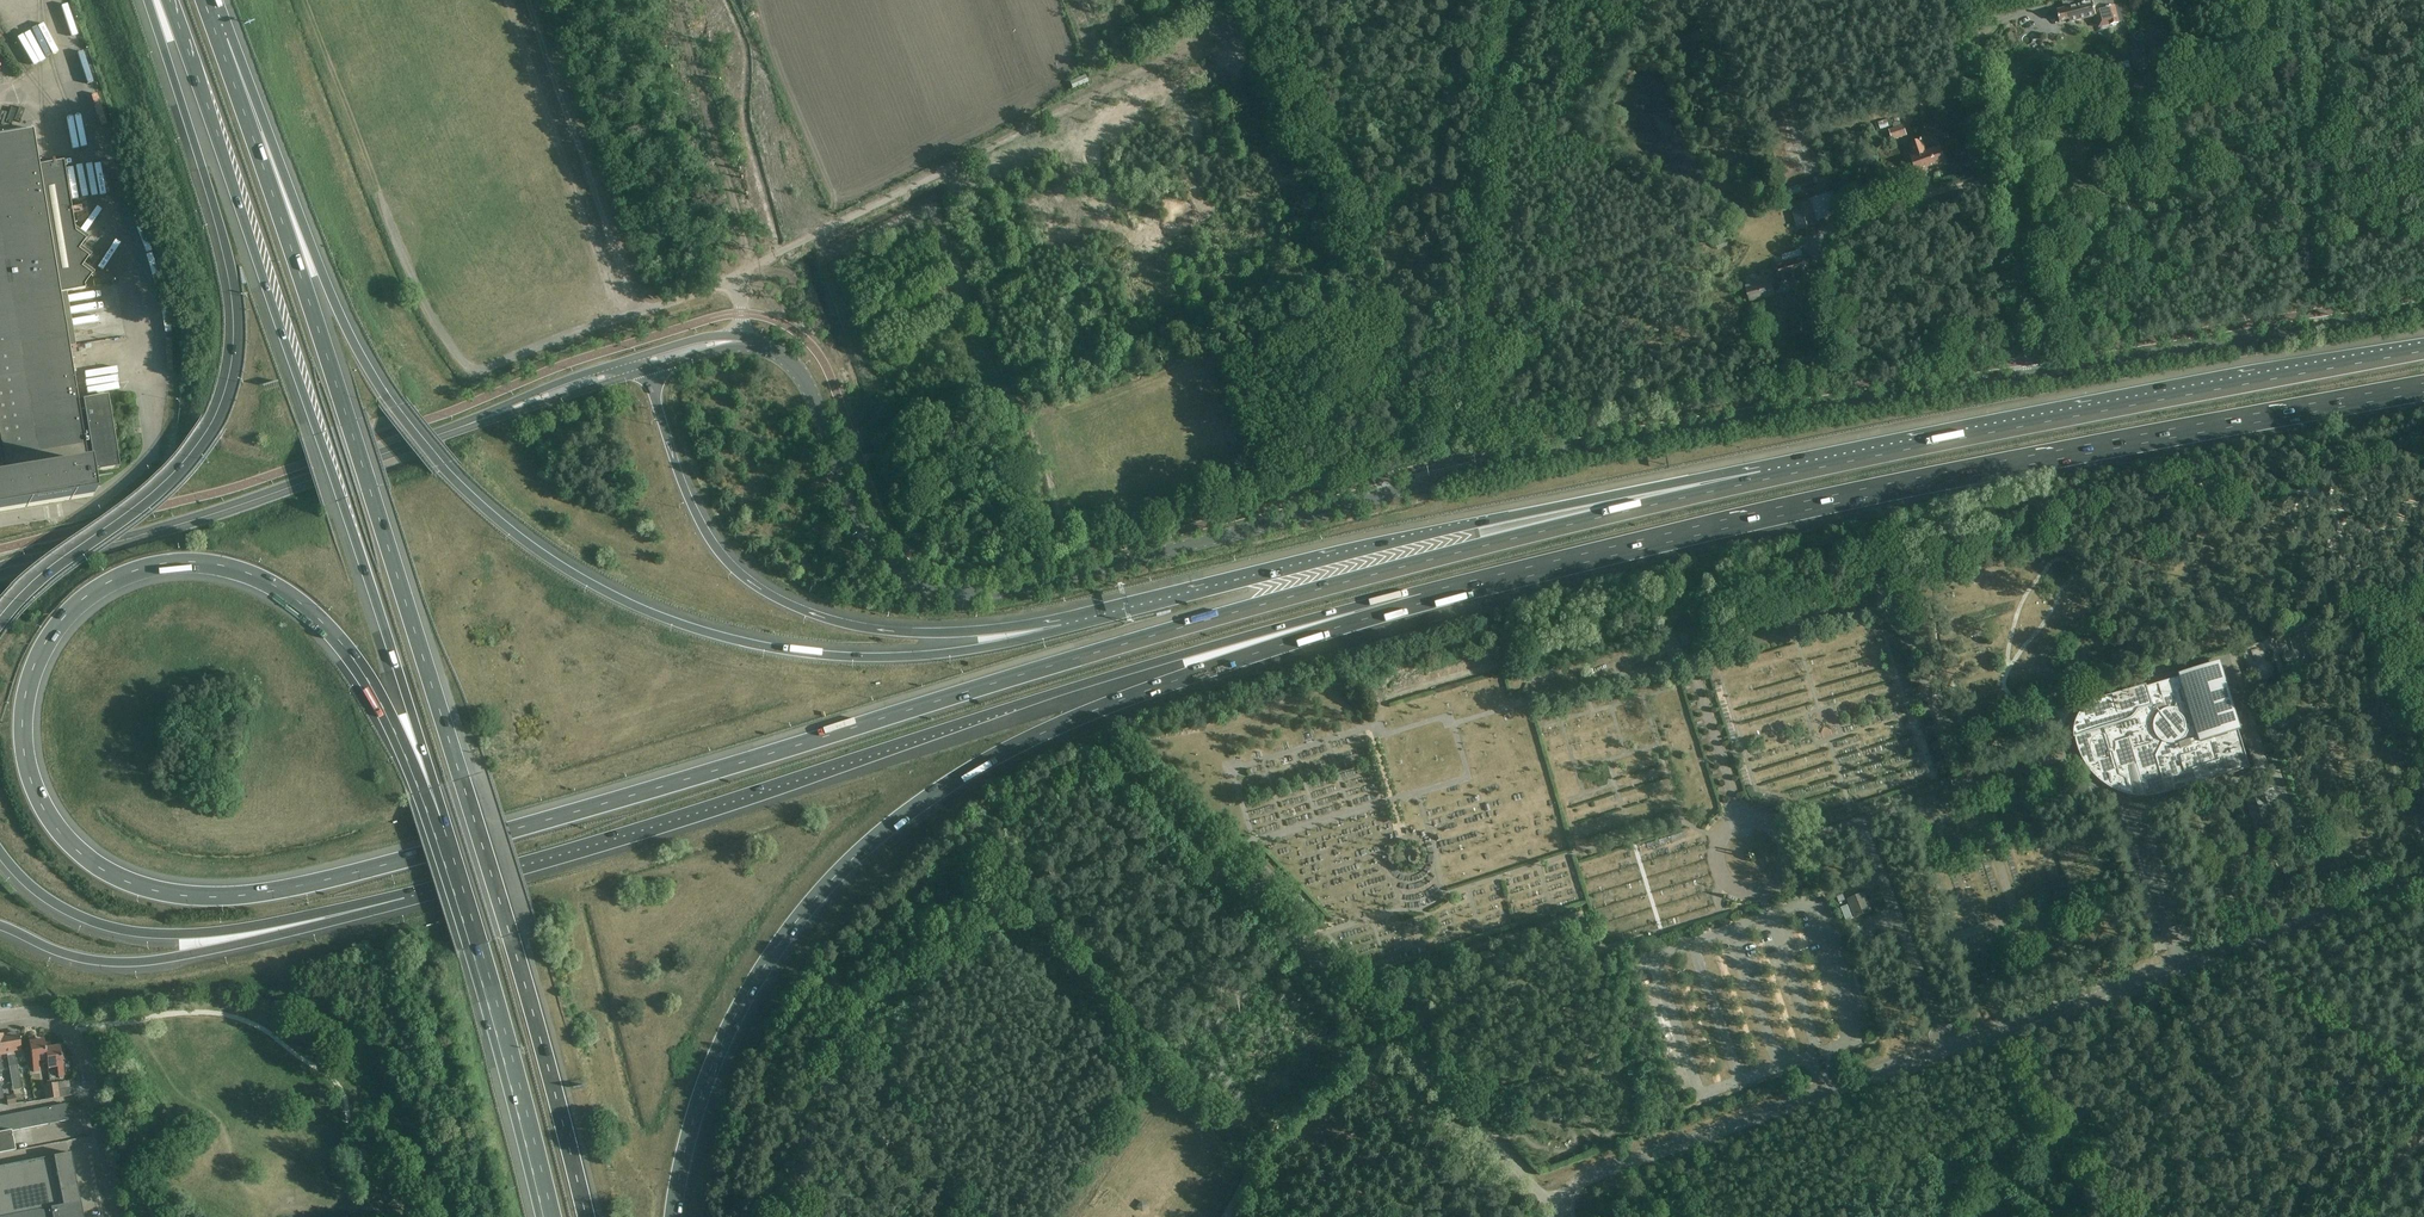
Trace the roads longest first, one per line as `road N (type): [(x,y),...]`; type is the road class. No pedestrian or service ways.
road 1 (motorway): [(1762,480),(1328,587),(421,858),(262,894),(153,891),(89,862),(47,818),(33,789),(27,690),(63,620),(100,588),(153,565),(244,571),(296,599),(361,668),(437,821)]
road 2 (motorway): [(585,1216),(462,779),(220,41)]
road 3 (motorway): [(1065,628),(913,657),(796,653),(655,615),(526,543),(440,466),(369,370),(220,41)]
road 4 (motorway): [(673,1216),(707,1079),(742,1002),(845,865),(918,806),(1053,729),(1420,600)]
road 5 (motorway): [(1420,600),(2024,461),(2423,391)]
road 6 (motorway): [(441,887),(1144,666),(1348,608),(1420,600)]
road 7 (tertiary): [(1543,1201),(2346,902),(2423,895)]
road 8 (tertiary): [(1452,478),(1043,582),(941,591),(896,566),(867,536),(799,369),(765,345),(738,341)]
road 9 (motorway): [(167,0),(411,708),(436,787),(437,821)]
road 10 (motorway): [(150,0),(230,262),(236,374),(207,442),(170,488),(49,575),(0,626)]
road 11 (motorway): [(1762,480),(1636,490),(1515,515),(1065,628)]
road 12 (motorway): [(2423,352),(1762,480)]
road 13 (tertiary): [(1452,478),(1647,438),(2044,380)]
road 14 (unclassified): [(1543,1201),(1150,791)]
road 15 (motorway): [(1065,628),(905,633),(854,626),(777,599),(720,554),(698,519),(647,371)]
road 16 (secondary): [(0,571),(205,517),(517,407)]
road 17 (tertiary): [(1452,478),(1500,0)]
road 18 (motorway): [(0,854),(68,911),(152,934),(262,927),(441,887)]
road 19 (motorway): [(0,926),(69,954),(131,963),(388,909),(441,887)]
road 20 (motorway): [(437,821),(549,1216)]
road 21 (residential): [(2044,380),(1974,0)]
road 22 (tertiary): [(2044,380),(2423,312)]
road 23 (residential): [(113,1216),(80,1057),(47,1022),(0,1021)]
road 24 (secondary): [(517,407),(647,371)]
road 25 (tertiary): [(738,341),(709,338),(619,363)]

